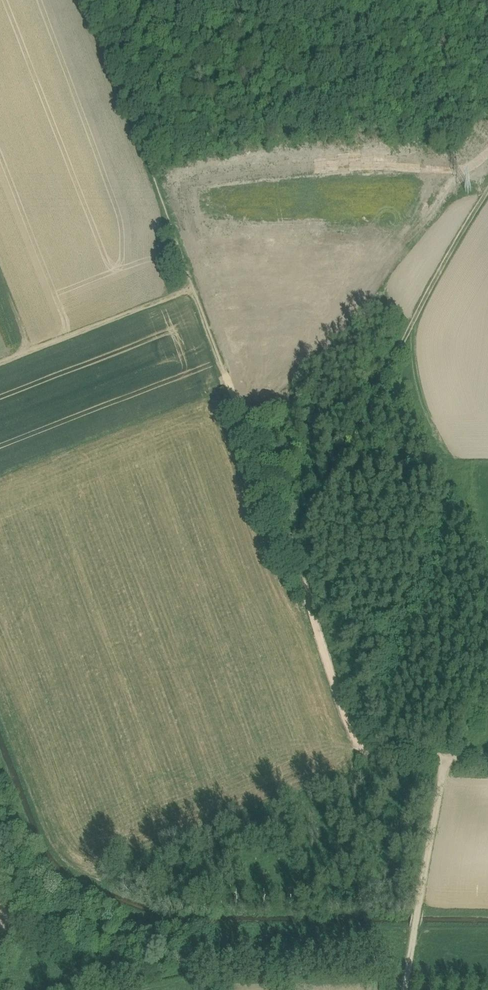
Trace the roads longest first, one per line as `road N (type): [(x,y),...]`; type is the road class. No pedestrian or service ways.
road 1 (track): [(90,0),(352,733),(364,751),(487,756)]
road 2 (track): [(0,286),(26,353),(190,292)]
road 3 (track): [(407,332),(283,542)]
road 4 (track): [(403,989),(443,757)]
road 5 (track): [(487,200),(407,332)]
road 6 (track): [(407,332),(427,417),(455,463)]

